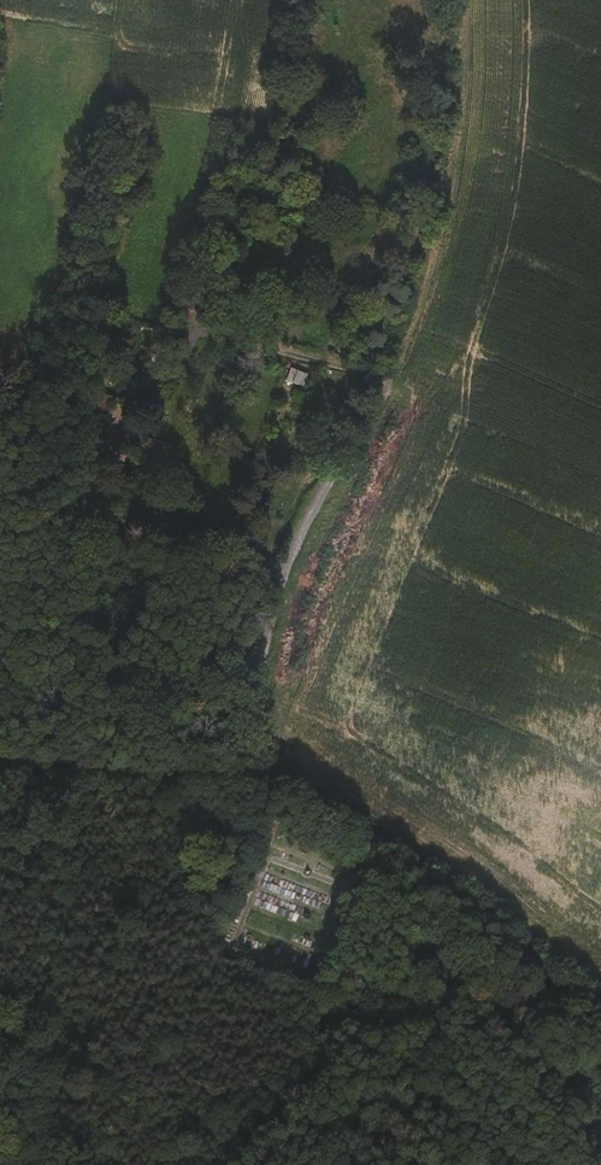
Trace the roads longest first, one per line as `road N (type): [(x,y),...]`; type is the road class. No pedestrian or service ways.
road 1 (residential): [(600,1015),(293,784),(0,768)]
road 2 (track): [(293,784),(266,756),(253,647),(388,377),(440,246)]
road 3 (track): [(388,377),(207,336)]

